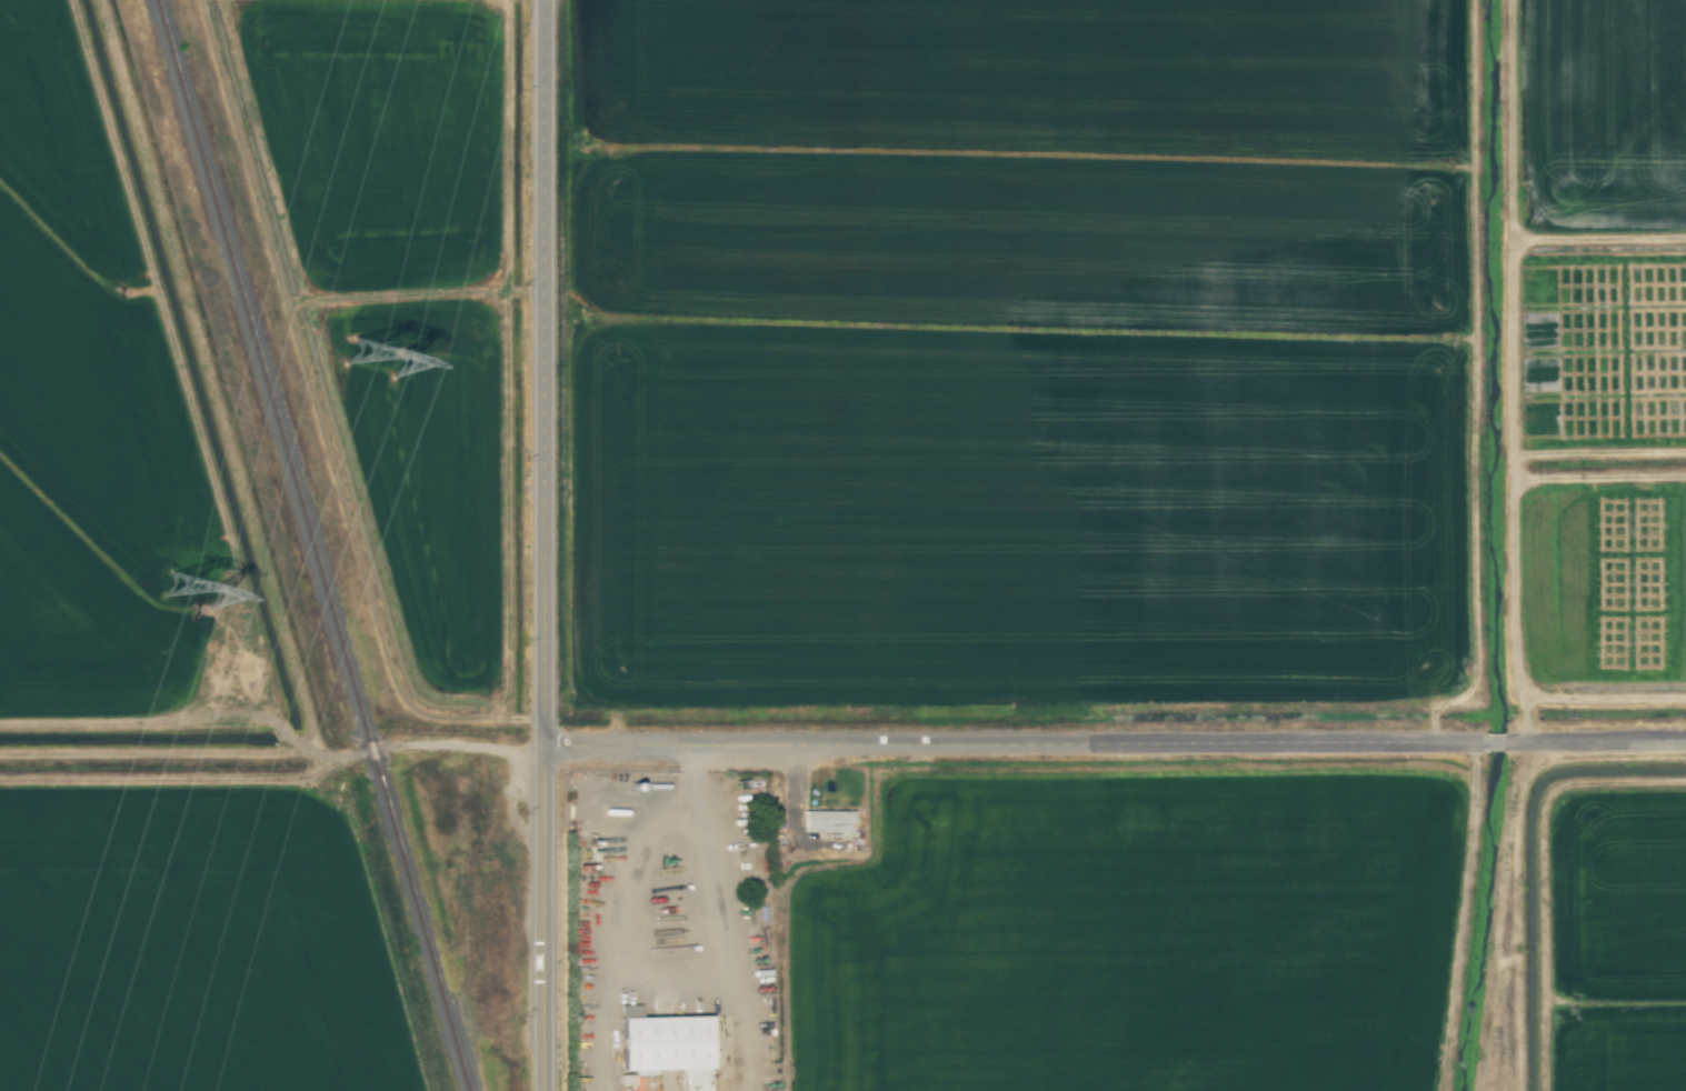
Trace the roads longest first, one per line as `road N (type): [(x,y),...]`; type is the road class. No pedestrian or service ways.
road 1 (residential): [(552,754),(1685,745)]
road 2 (tertiary): [(551,1090),(551,0)]

